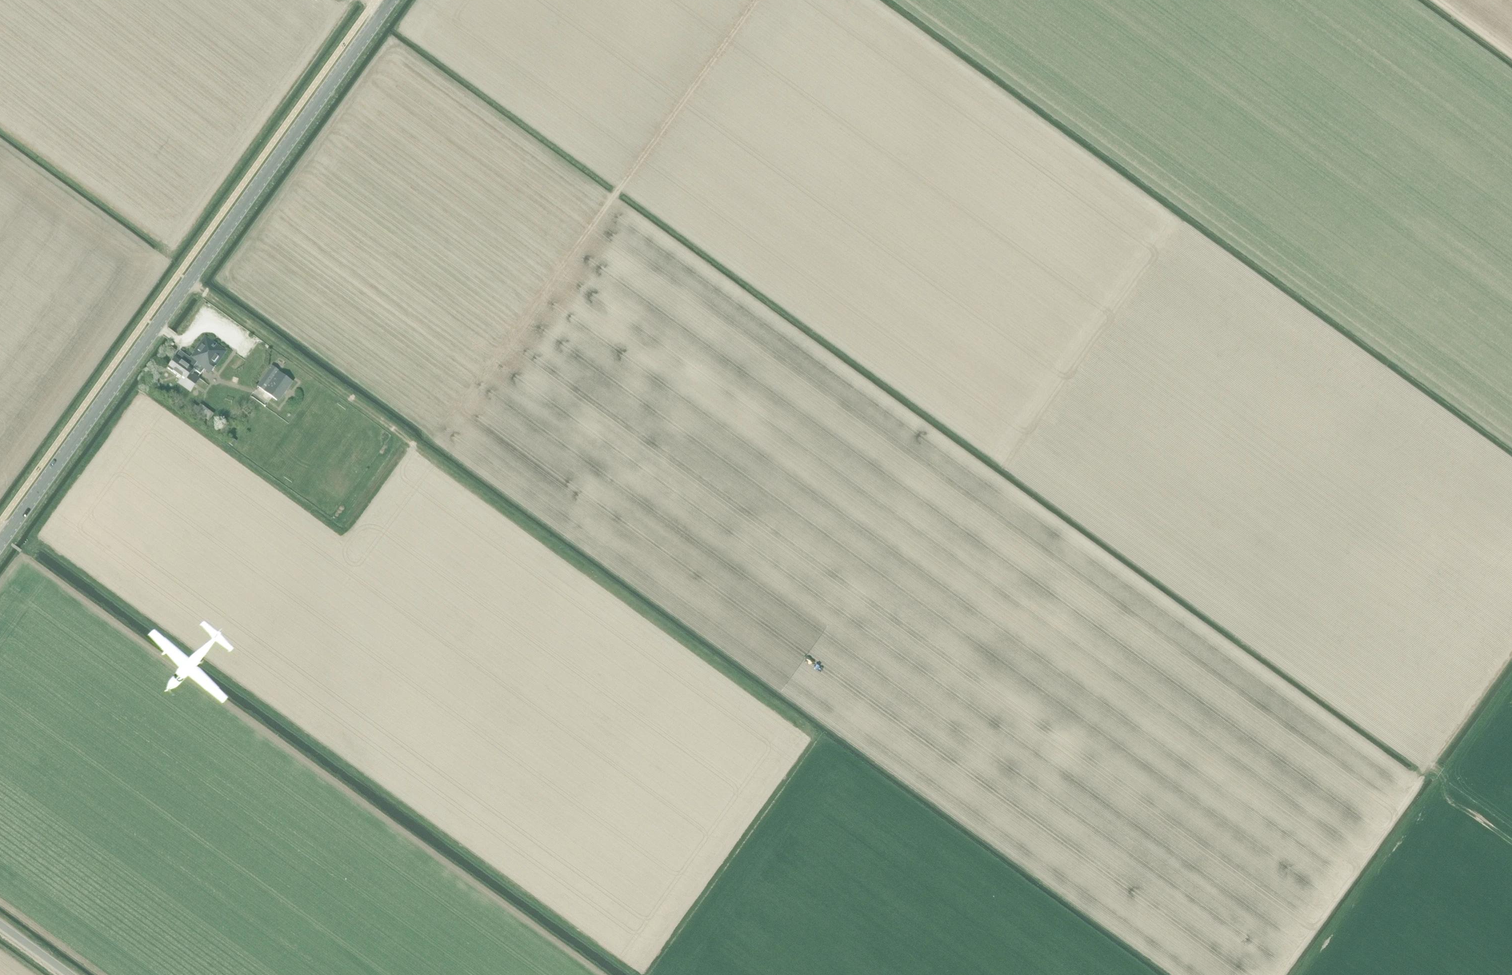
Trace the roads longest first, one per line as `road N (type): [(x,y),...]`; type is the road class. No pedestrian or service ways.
road 1 (tertiary): [(0,545),(392,0)]

